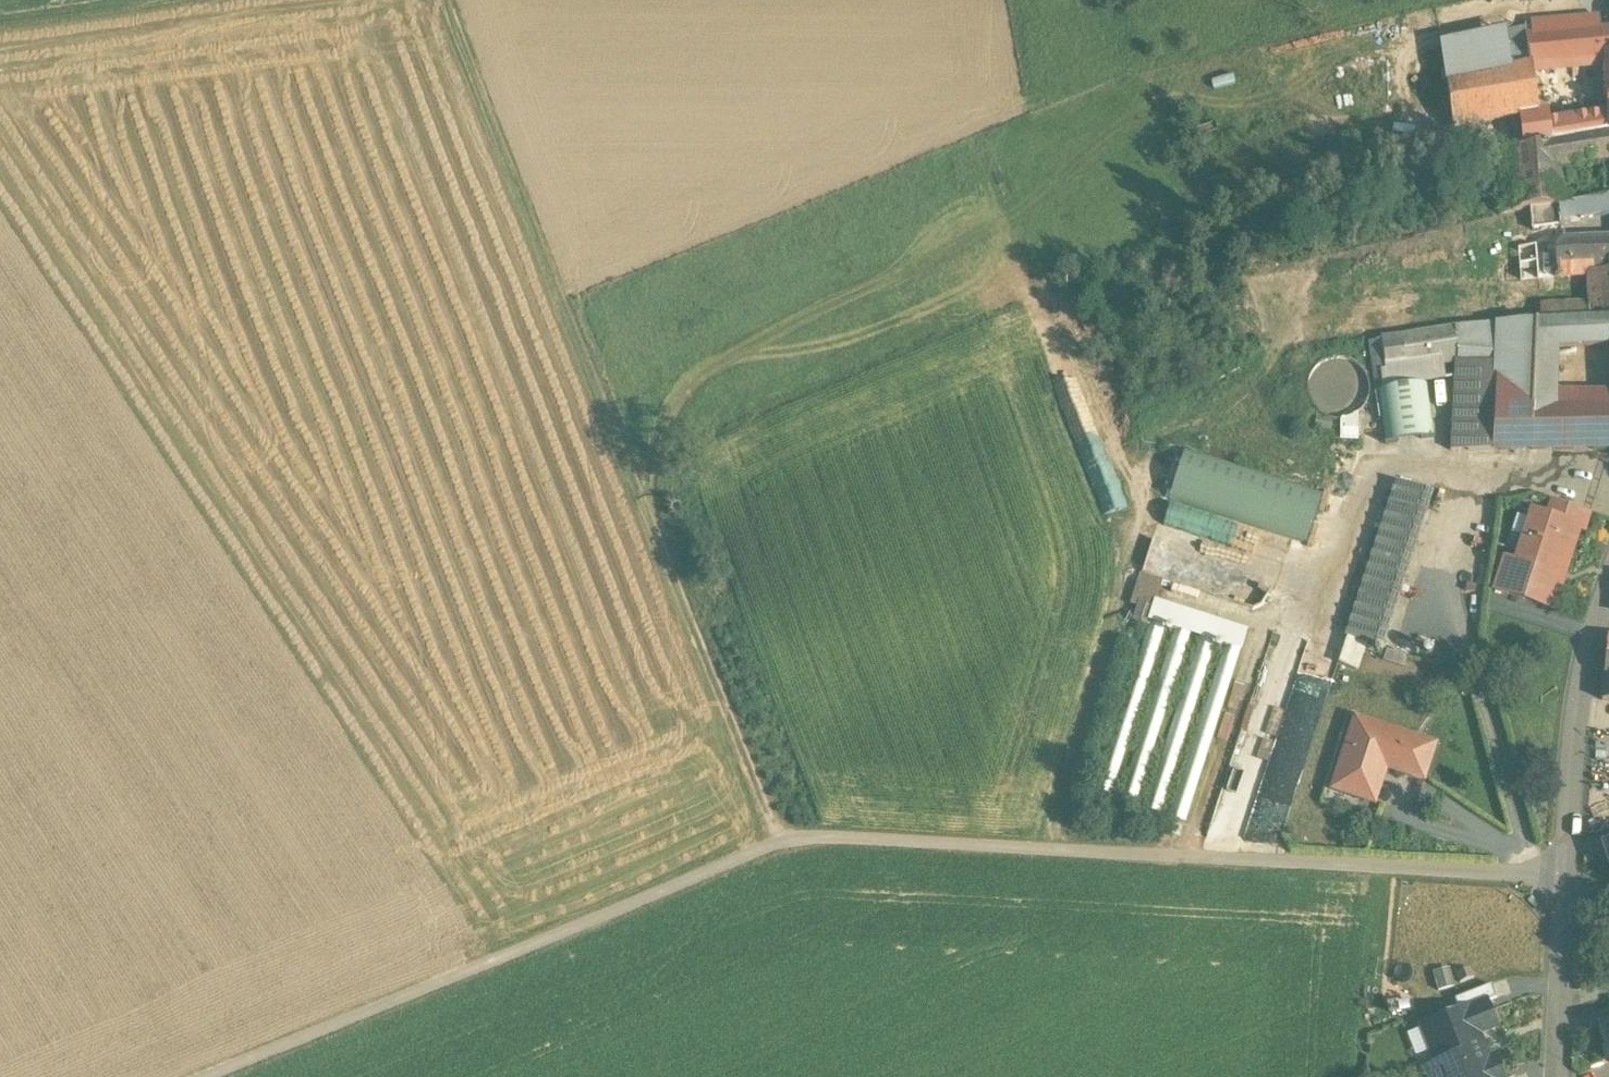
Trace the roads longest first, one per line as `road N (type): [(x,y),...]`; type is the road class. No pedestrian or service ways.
road 1 (track): [(1571,864),(1521,876),(797,838),(206,1076)]
road 2 (track): [(778,846),(446,0)]
road 3 (unclassified): [(1608,584),(1586,685),(1556,1076)]
road 4 (track): [(0,22),(140,0)]

